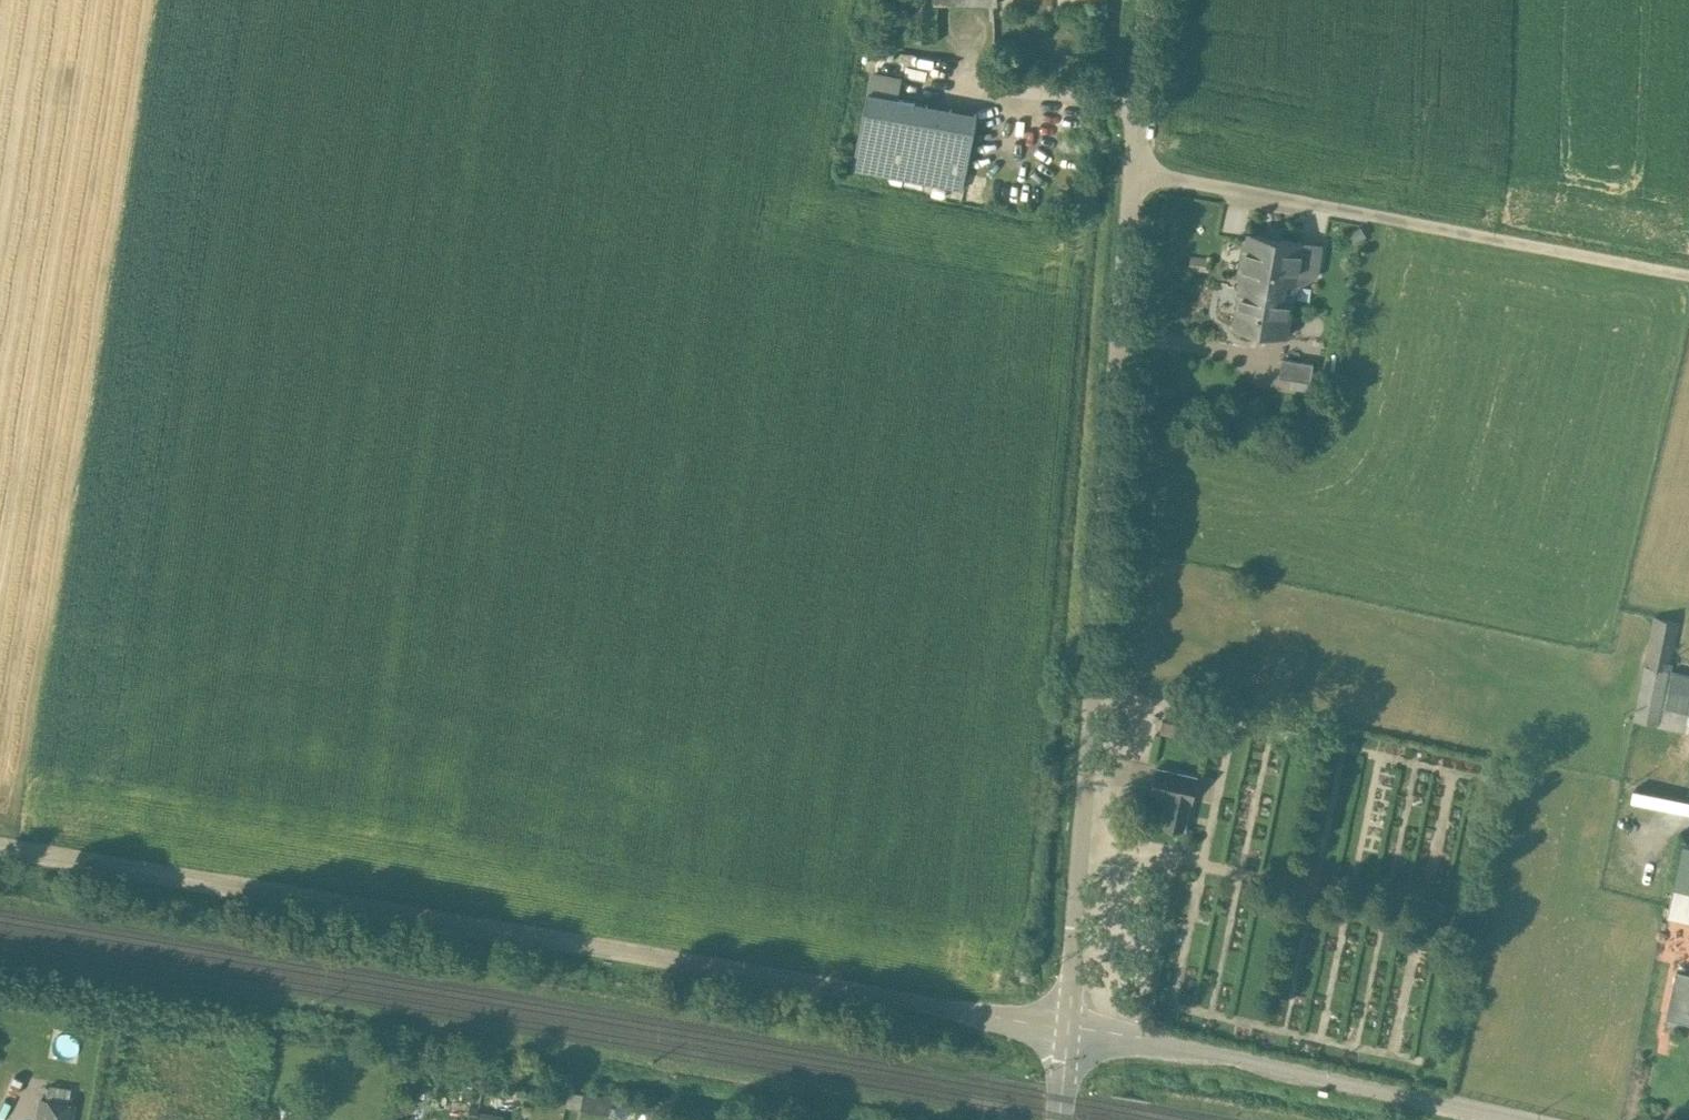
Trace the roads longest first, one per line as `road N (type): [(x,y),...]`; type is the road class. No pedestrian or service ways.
road 1 (unclassified): [(1067,1021),(0,842)]
road 2 (unclassified): [(1067,1021),(1134,162)]
road 3 (unclassified): [(1688,267),(1134,162)]
road 4 (unclassified): [(1541,1119),(1067,1021)]
road 5 (track): [(1140,93),(973,84)]
road 6 (unclassified): [(1134,162),(1144,0)]

